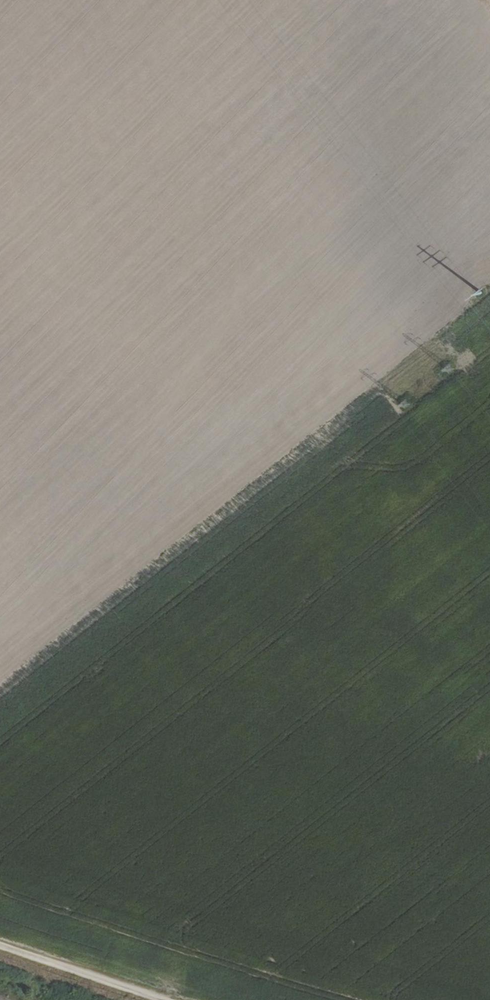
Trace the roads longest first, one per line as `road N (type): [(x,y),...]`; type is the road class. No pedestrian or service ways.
road 1 (track): [(0,945),(164,999)]

